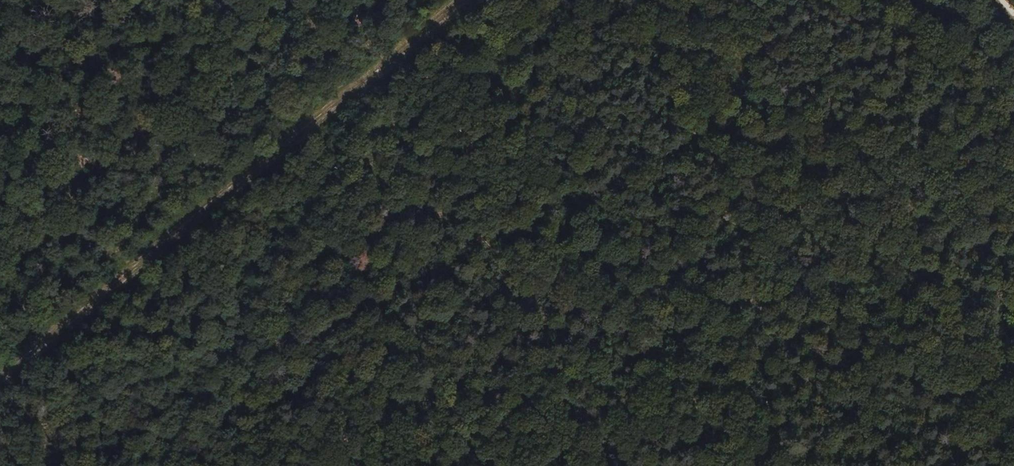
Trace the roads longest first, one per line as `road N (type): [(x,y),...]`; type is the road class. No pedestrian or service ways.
road 1 (track): [(461,0),(371,83),(0,379)]

